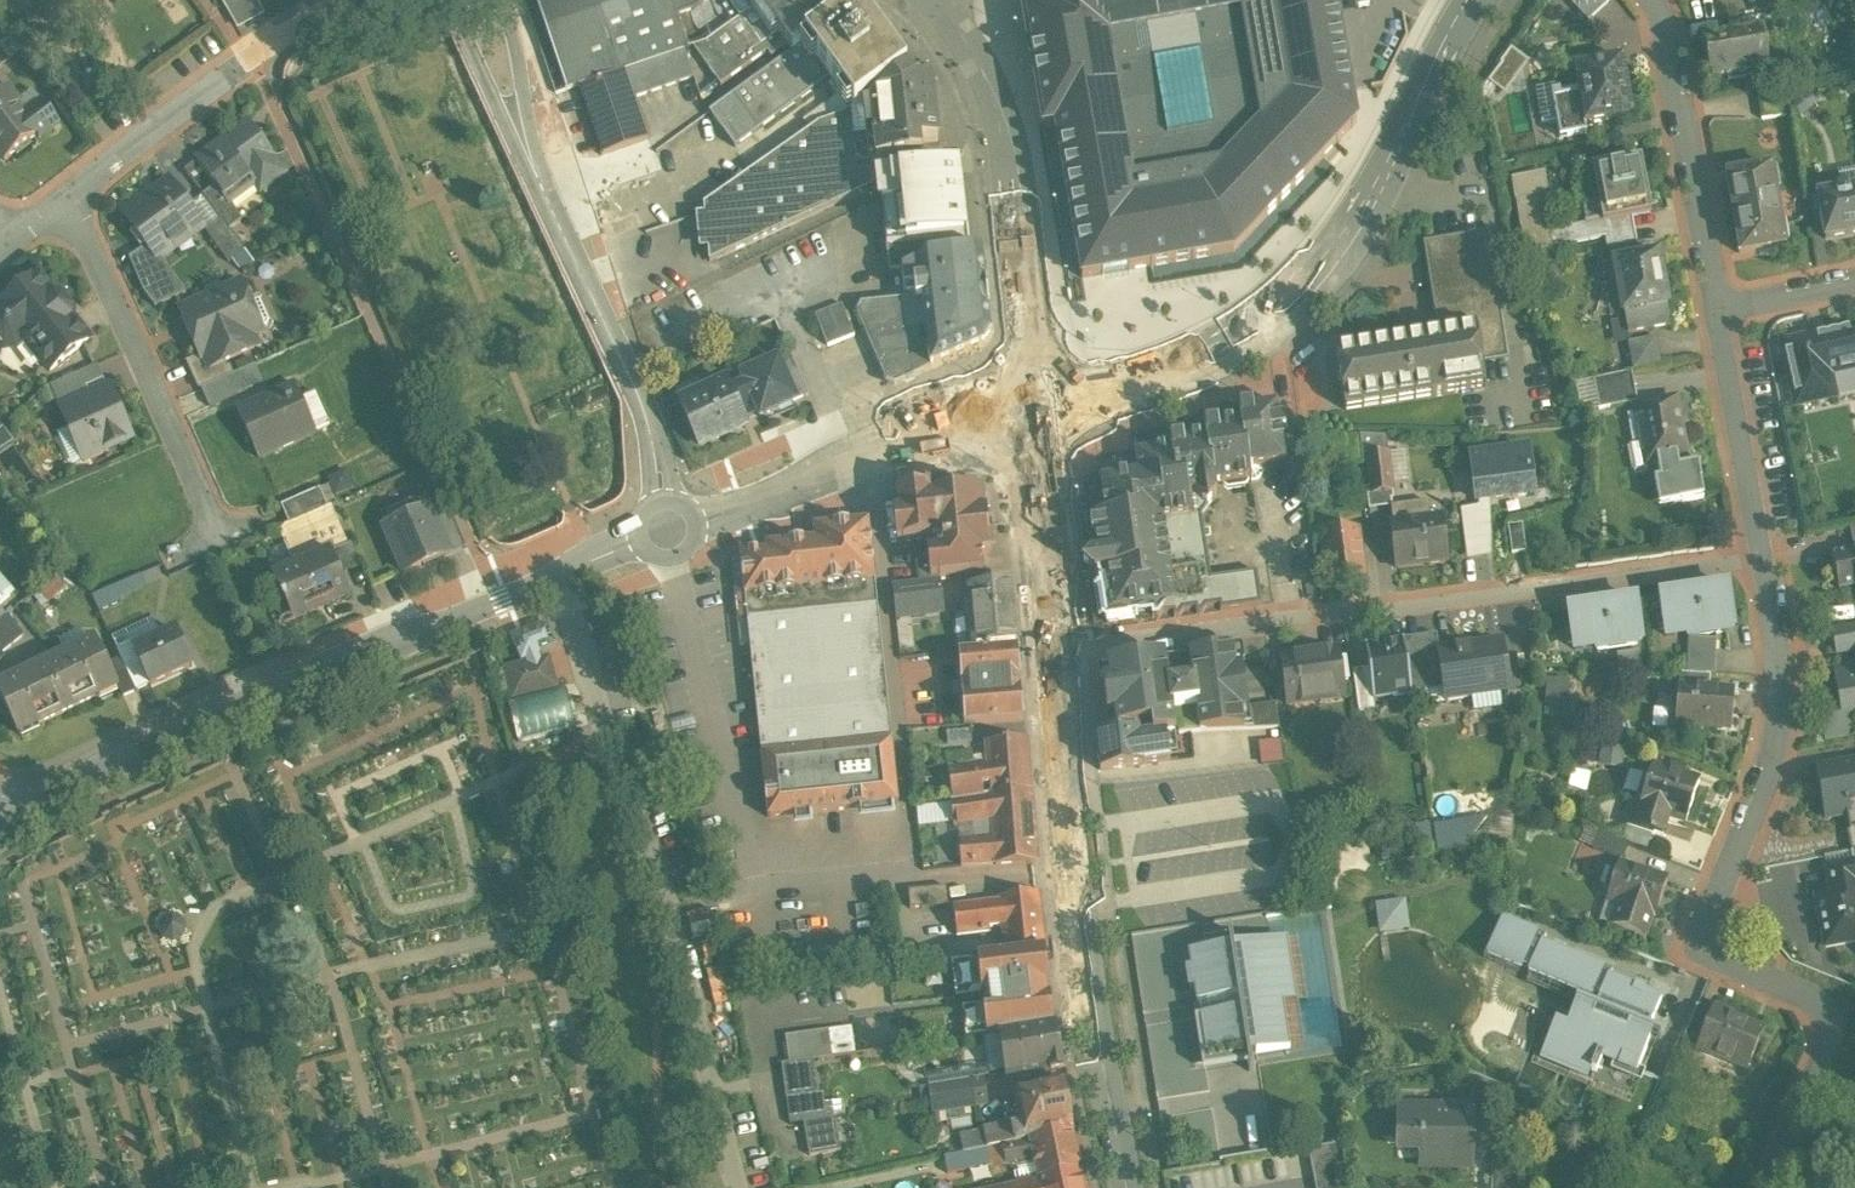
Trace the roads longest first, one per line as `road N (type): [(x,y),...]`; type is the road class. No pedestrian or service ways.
road 1 (residential): [(1772,556),(1058,657)]
road 2 (residential): [(1772,556),(1782,698),(1755,806),(1720,900),(1724,931),(1736,946),(1816,986),(1823,1021),(1757,1187)]
road 3 (residential): [(552,571),(680,950),(737,1187)]
road 4 (tertiary): [(12,818),(256,691),(552,571)]
road 5 (tertiary): [(1470,0),(1365,207),(1299,294),(1210,352),(1085,396)]
road 6 (residential): [(667,529),(636,390),(469,0)]
road 7 (residential): [(1058,657),(1084,937),(1126,1187)]
road 8 (residential): [(62,202),(219,519),(183,536)]
road 9 (residential): [(953,24),(977,57),(1004,130),(1036,361)]
road 10 (residential): [(62,202),(254,57),(348,0)]
road 11 (tertiary): [(667,529),(996,416)]
road 12 (residential): [(1653,0),(1728,313)]
road 13 (residential): [(1728,313),(1772,556)]
road 14 (residential): [(1042,451),(1058,657)]
road 15 (residential): [(1728,313),(1854,287)]
road 16 (tertiary): [(552,571),(667,529)]

